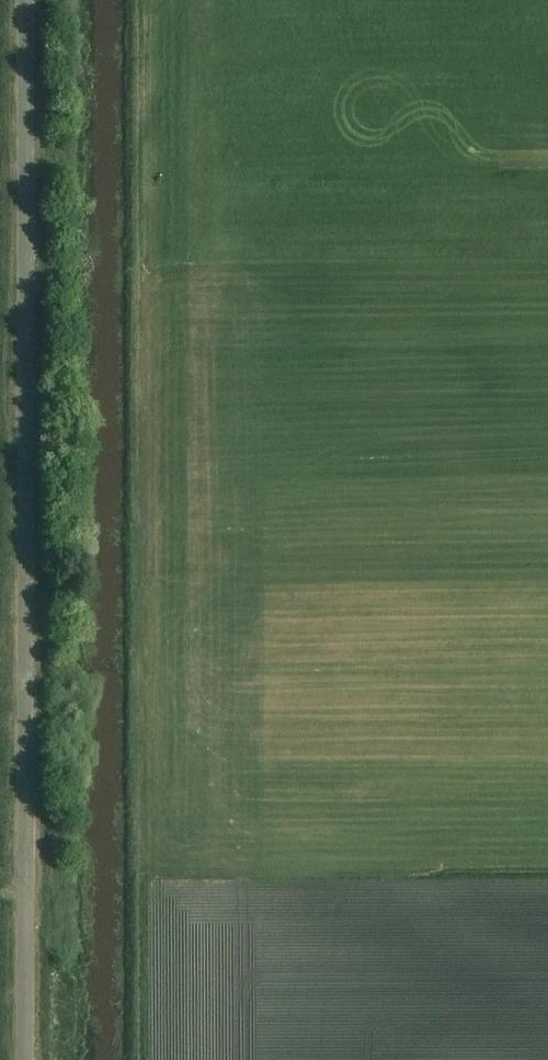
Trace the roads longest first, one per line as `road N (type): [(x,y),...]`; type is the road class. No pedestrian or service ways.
road 1 (track): [(140,0),(142,1059)]
road 2 (tertiary): [(24,1059),(23,0)]

